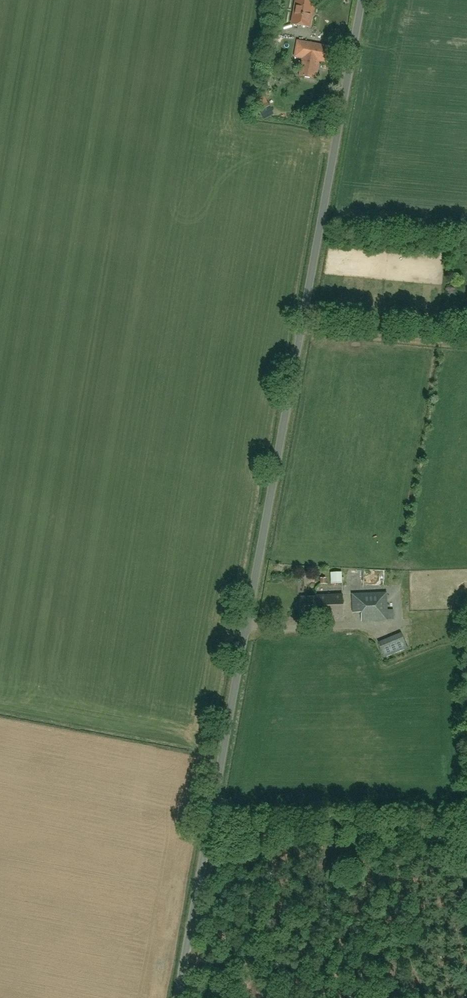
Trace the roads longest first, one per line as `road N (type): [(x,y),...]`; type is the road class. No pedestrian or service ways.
road 1 (unclassified): [(181,997),(362,0)]

